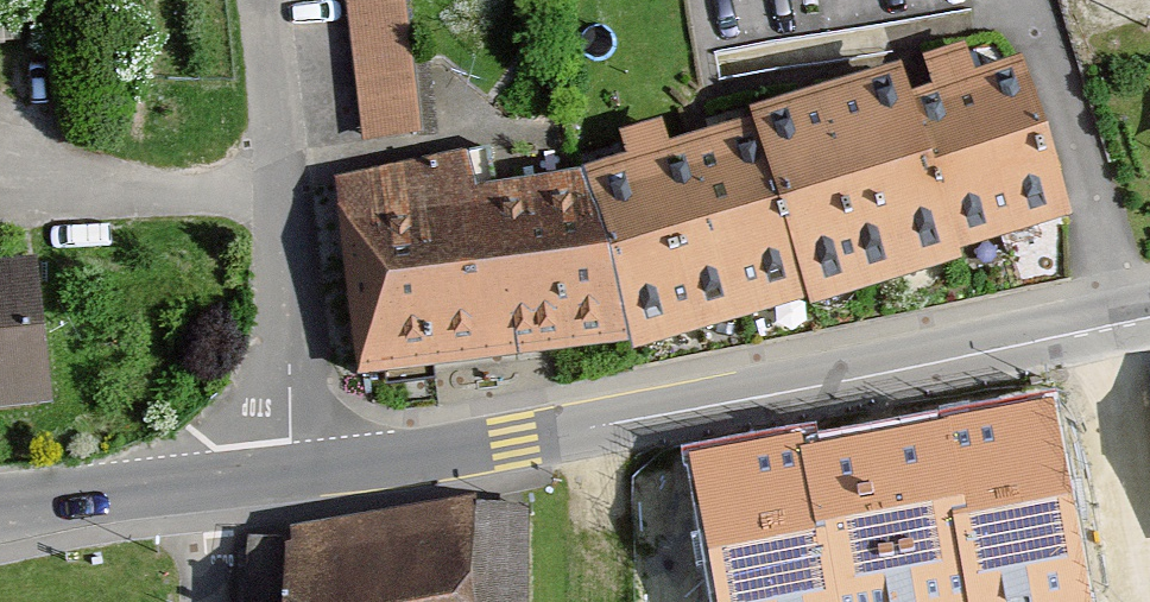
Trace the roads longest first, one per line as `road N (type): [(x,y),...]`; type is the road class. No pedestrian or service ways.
road 1 (residential): [(1149,316),(646,417),(291,472)]
road 2 (unclassified): [(255,0),(291,472)]
road 3 (residential): [(291,472),(0,507)]

